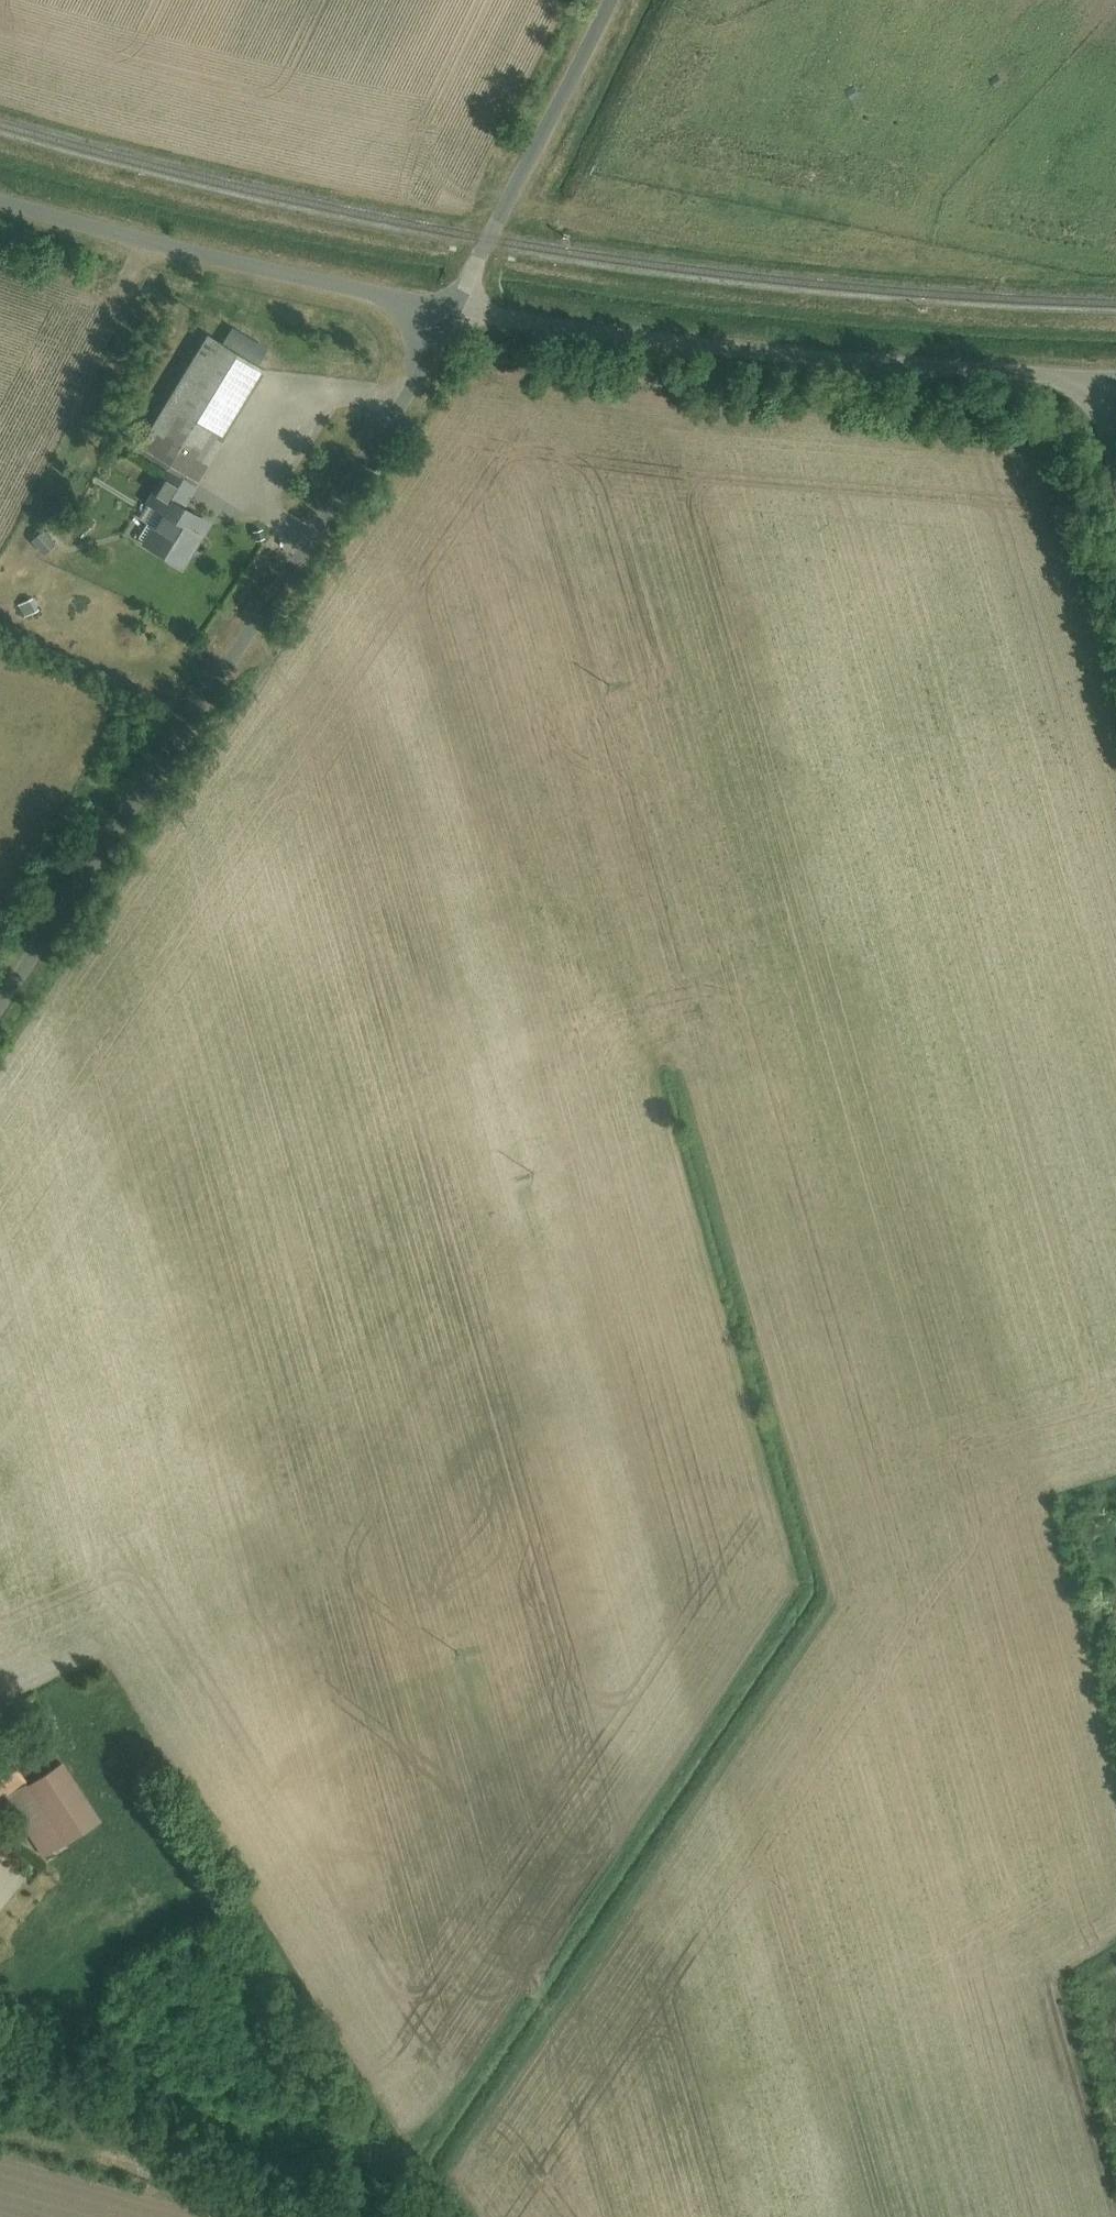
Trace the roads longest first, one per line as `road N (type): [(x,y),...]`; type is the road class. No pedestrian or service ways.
road 1 (unclassified): [(0,985),(448,311)]
road 2 (unclassified): [(448,311),(495,322),(1098,381)]
road 3 (unclassified): [(0,199),(132,244),(448,311)]
road 4 (unclassified): [(448,311),(607,0)]

